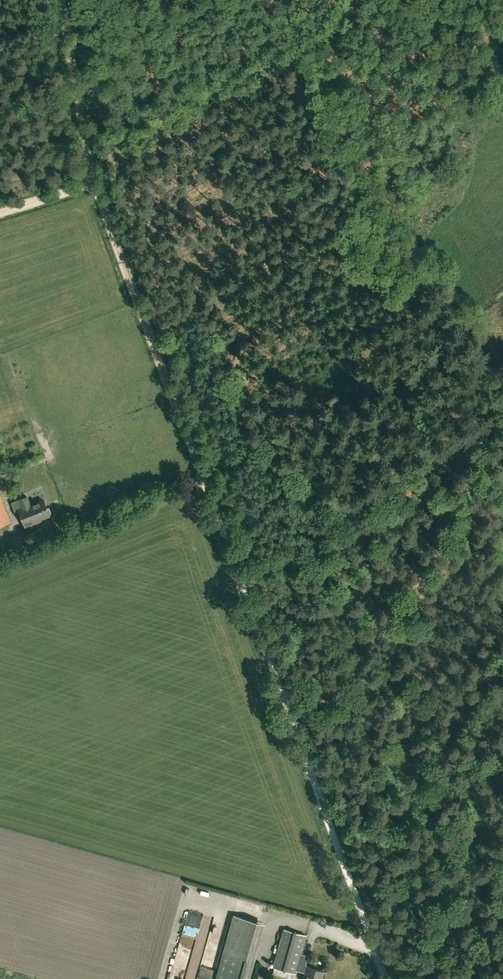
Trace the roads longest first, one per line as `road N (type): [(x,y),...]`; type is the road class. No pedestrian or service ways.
road 1 (unclassified): [(385,978),(235,565)]
road 2 (track): [(235,565),(93,182)]
road 3 (track): [(235,565),(262,566),(502,425)]
road 4 (track): [(93,182),(71,0)]
road 5 (track): [(203,478),(62,535)]

